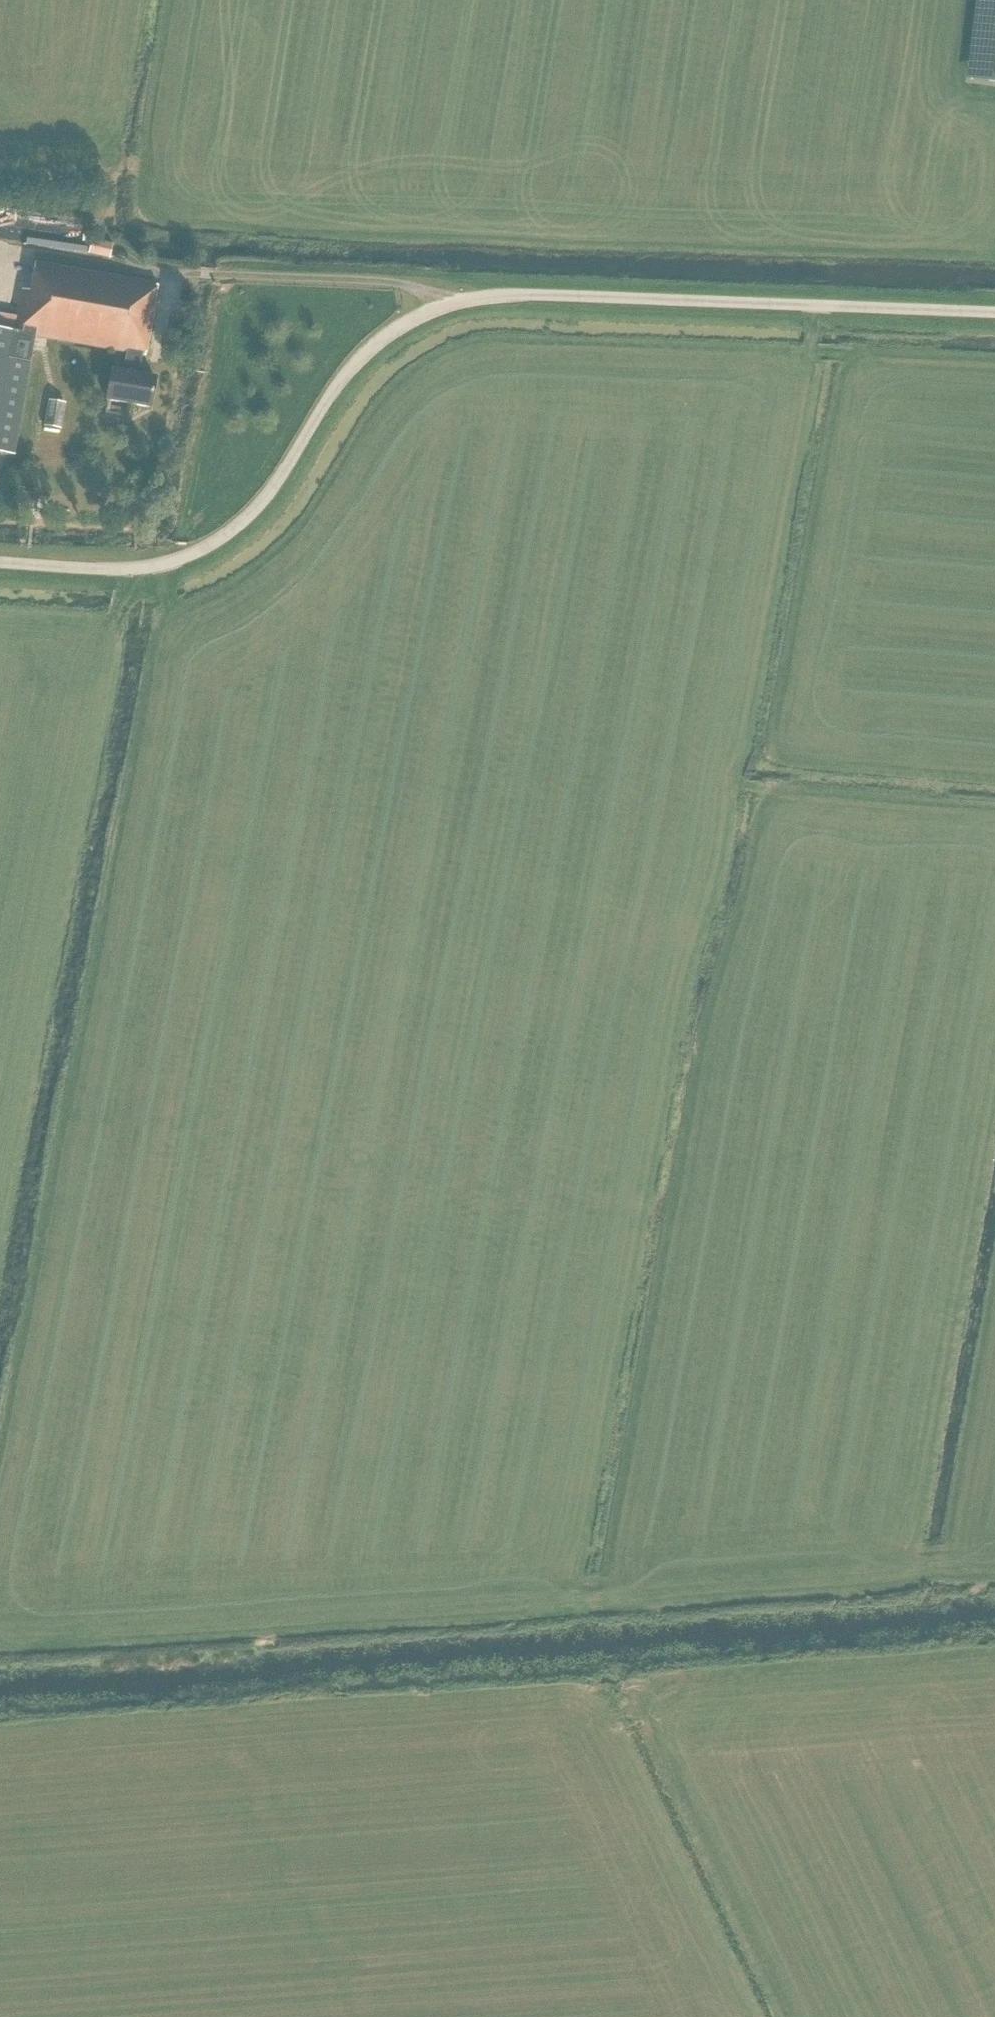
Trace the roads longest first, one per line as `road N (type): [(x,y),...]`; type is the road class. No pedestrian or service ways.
road 1 (unclassified): [(994,312),(588,297),(464,300),(422,314),(355,363),(276,485),(217,541),(147,567),(0,564)]
road 2 (track): [(444,307),(438,297),(389,282),(153,274),(35,254)]

